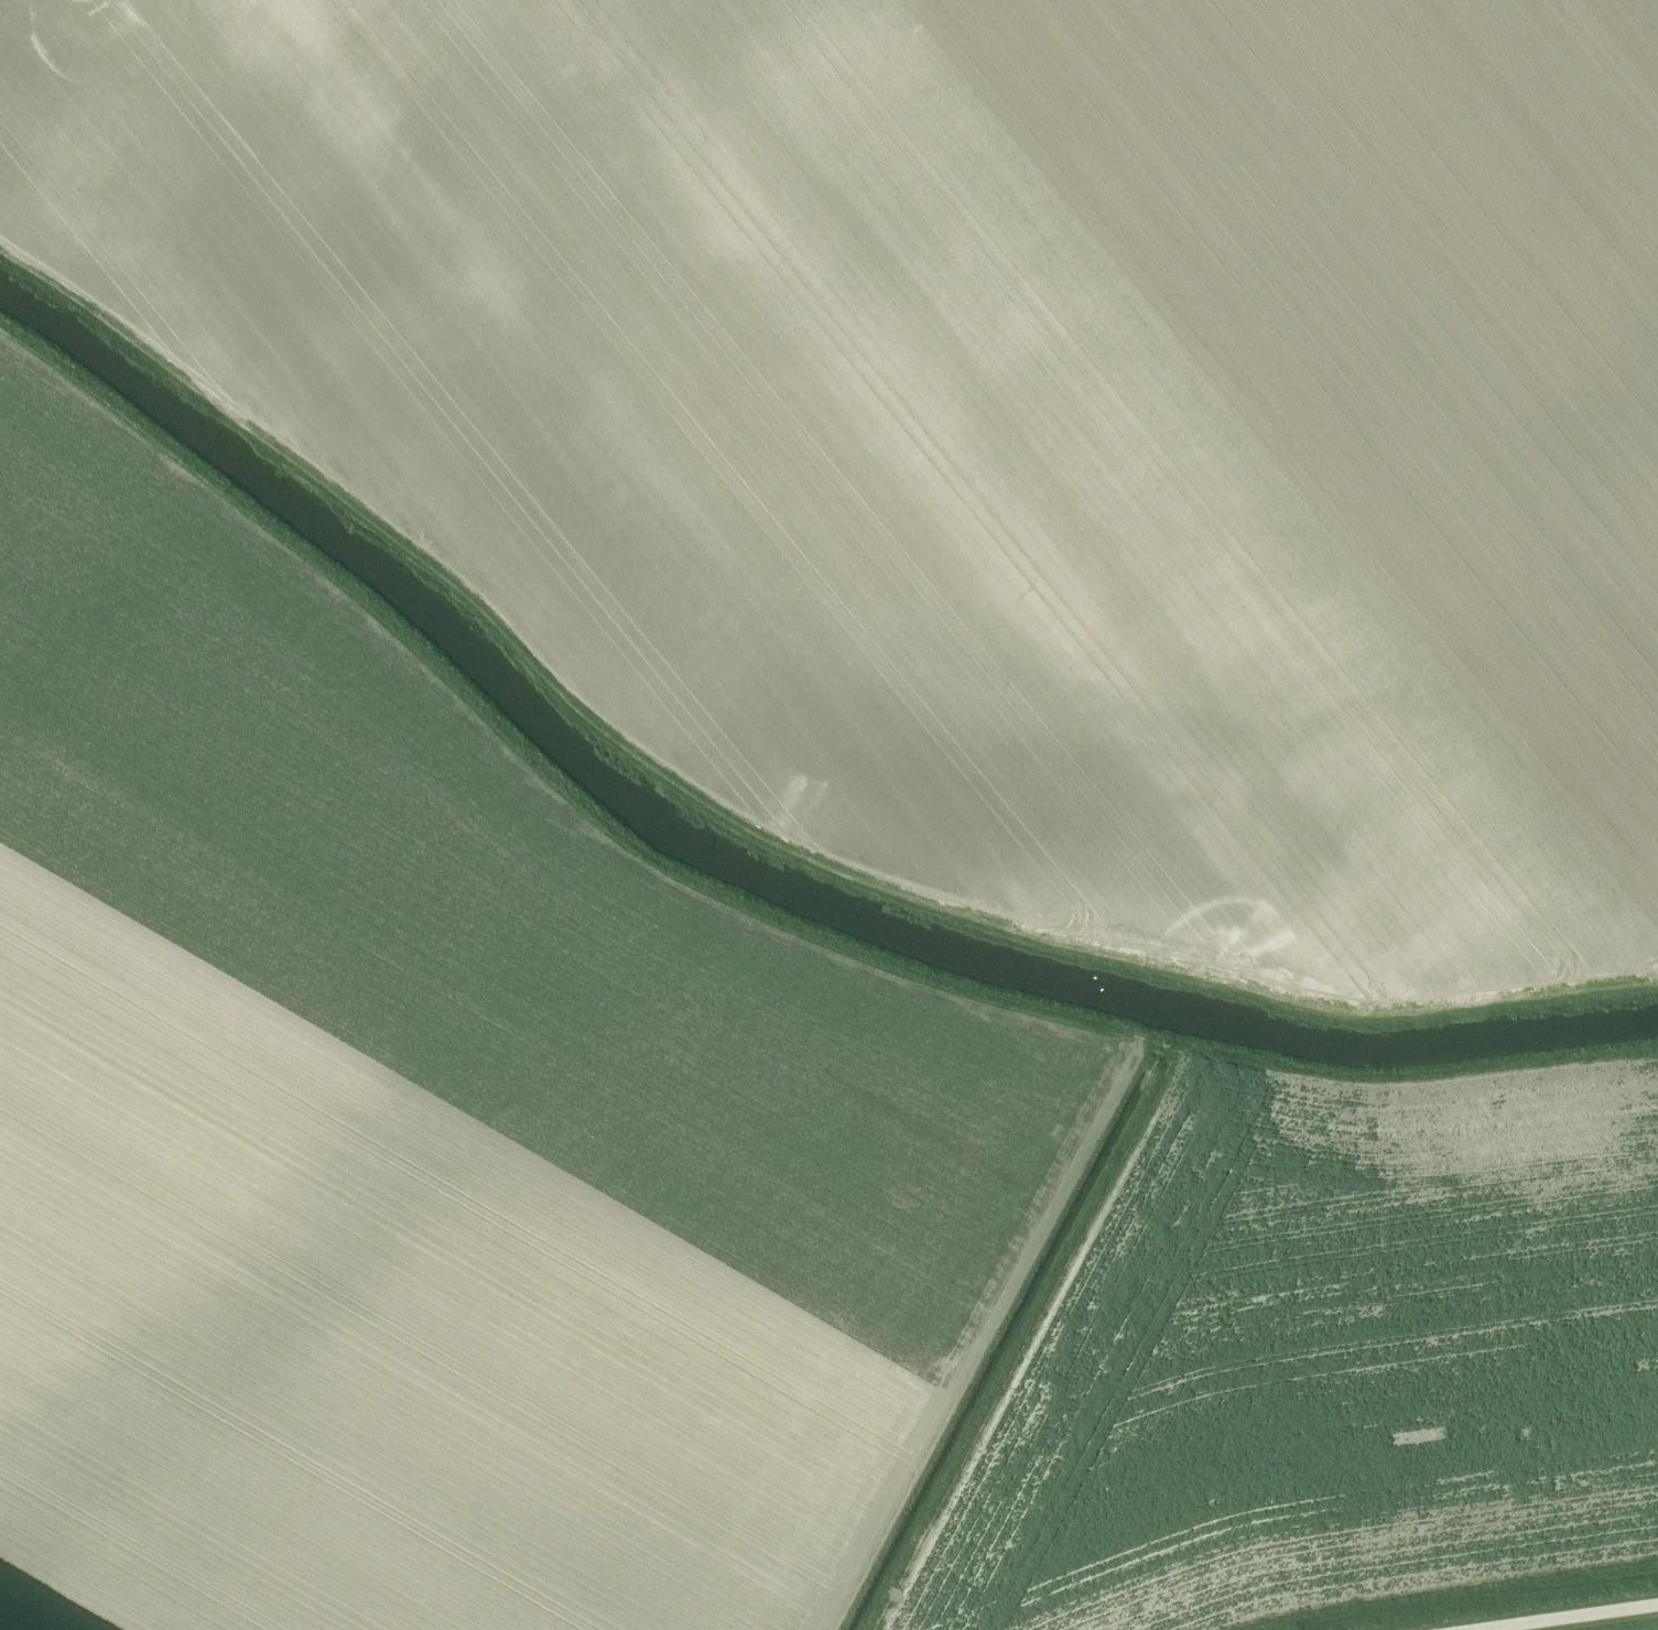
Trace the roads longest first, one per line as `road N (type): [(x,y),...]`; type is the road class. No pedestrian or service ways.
road 1 (track): [(0,334),(377,604),(608,833),(660,868),(792,929),(955,990),(1342,1084),(1404,1088),(1657,1060)]
road 2 (unclassified): [(1465,1629),(1657,1602)]

